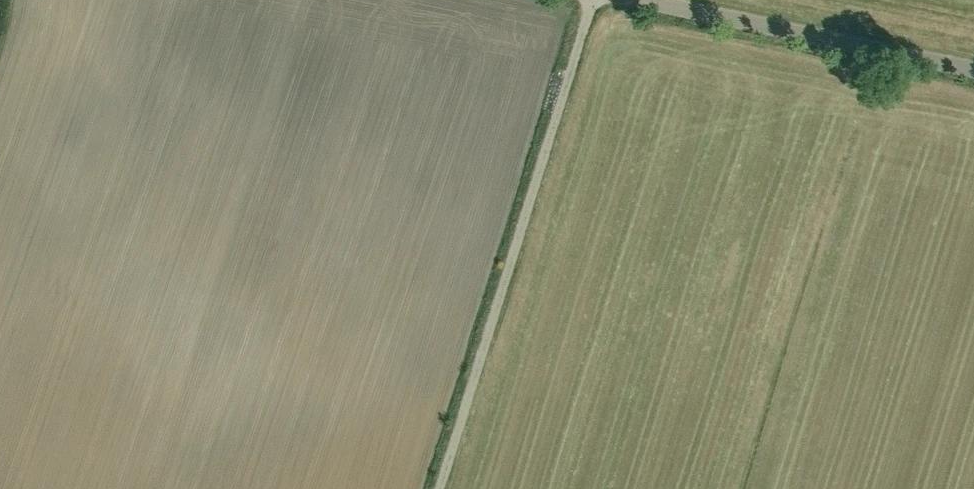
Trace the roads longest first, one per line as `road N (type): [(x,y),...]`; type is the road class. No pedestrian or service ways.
road 1 (unclassified): [(973,71),(638,0)]

